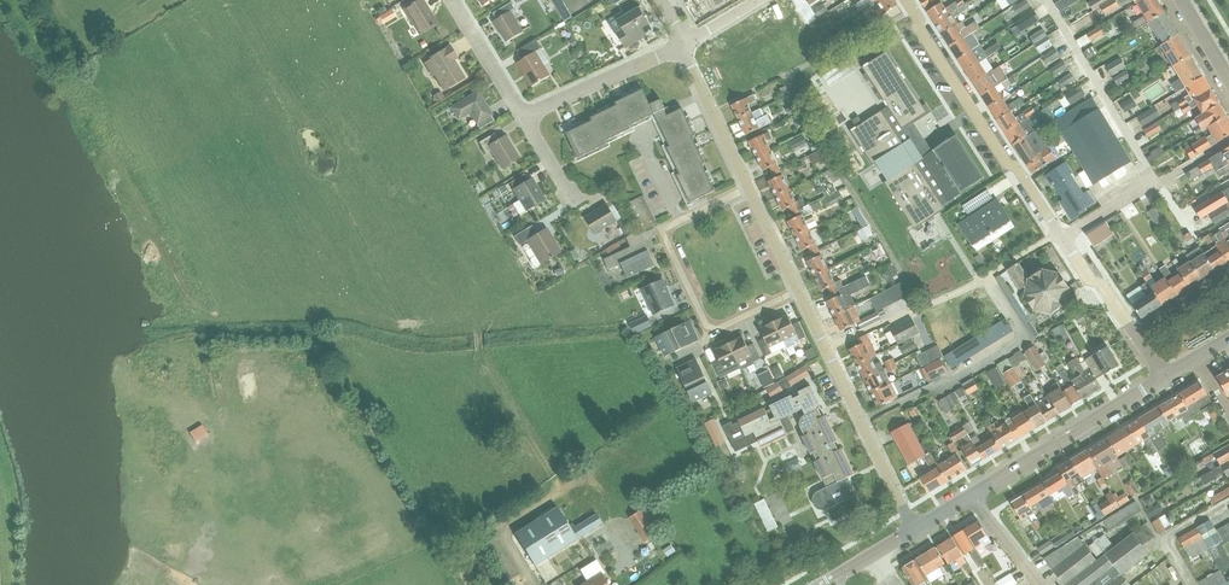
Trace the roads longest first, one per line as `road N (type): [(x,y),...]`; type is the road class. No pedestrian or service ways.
road 1 (residential): [(798,290),(723,326),(708,321),(668,242),(672,226),(750,188)]
road 2 (residential): [(907,0),(919,30),(1061,236)]
road 3 (residential): [(827,350),(1061,236)]
road 4 (tertiary): [(972,495),(1163,378)]
road 5 (residential): [(914,530),(827,350)]
road 6 (residential): [(1061,236),(1228,140)]
road 7 (residential): [(524,119),(682,46)]
road 8 (residential): [(750,188),(682,46)]
road 9 (residential): [(524,119),(453,0)]
road 10 (residential): [(1136,336),(1061,236)]

